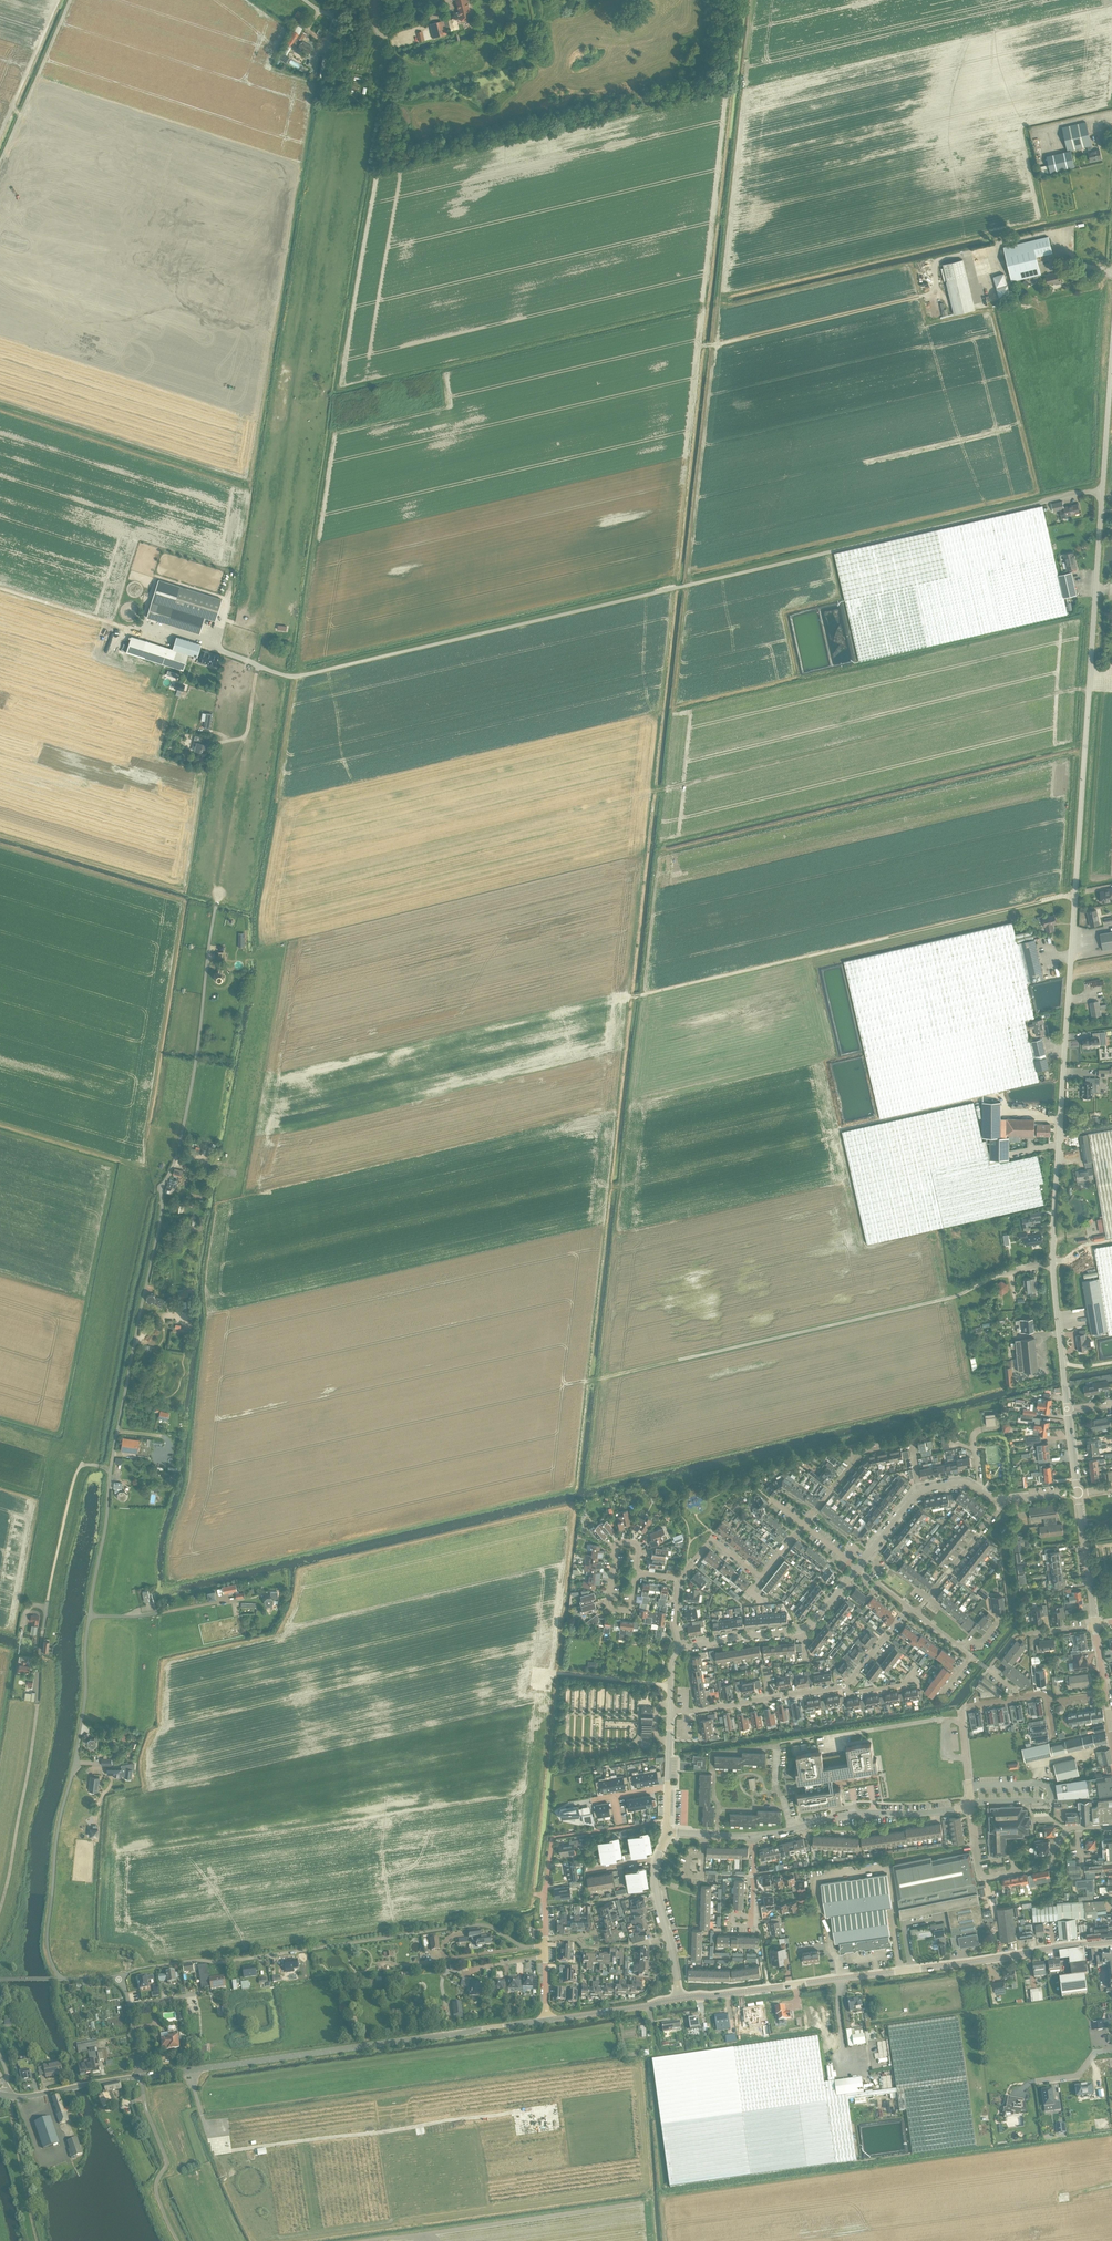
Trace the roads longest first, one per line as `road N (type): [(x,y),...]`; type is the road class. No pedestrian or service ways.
road 1 (unclassified): [(129,2005),(120,1979),(61,1979),(47,1928),(113,1453),(162,1188),(190,1092),(212,927)]
road 2 (unclassified): [(1052,1263),(1111,358)]
road 3 (track): [(253,663),(340,138)]
road 4 (track): [(587,1382),(951,1297),(1052,1263)]
road 5 (track): [(630,997),(1075,893)]
road 6 (tertiary): [(679,1999),(1111,1941)]
road 7 (tertiary): [(141,2077),(546,2021)]
road 8 (track): [(519,2114),(217,2153),(201,2115)]
road 9 (track): [(0,588),(216,647)]
road 10 (residential): [(754,1836),(851,1814),(971,1806)]
road 11 (residential): [(679,1648),(806,1628),(858,1567)]
road 12 (track): [(212,927),(246,736)]
road 13 (residential): [(805,1525),(867,1451),(911,1442),(921,1491)]
road 14 (residential): [(1078,1828),(1061,1836),(1049,1864),(983,1874),(971,1806)]
road 15 (residential): [(680,1579),(712,1539),(760,1578),(805,1525)]
road 16 (residential): [(670,1710),(844,1686)]
road 17 (track): [(0,137),(59,0)]
road 18 (residential): [(1067,1409),(1052,1263)]
road 19 (residential): [(917,1612),(999,1500)]
road 20 (tertiary): [(546,2021),(679,1999)]
road 21 (residential): [(1095,1626),(1078,1493)]
road 22 (residential): [(636,1574),(638,1547),(618,1542),(609,1604),(632,1606)]
road 23 (track): [(670,1685),(543,1671)]

